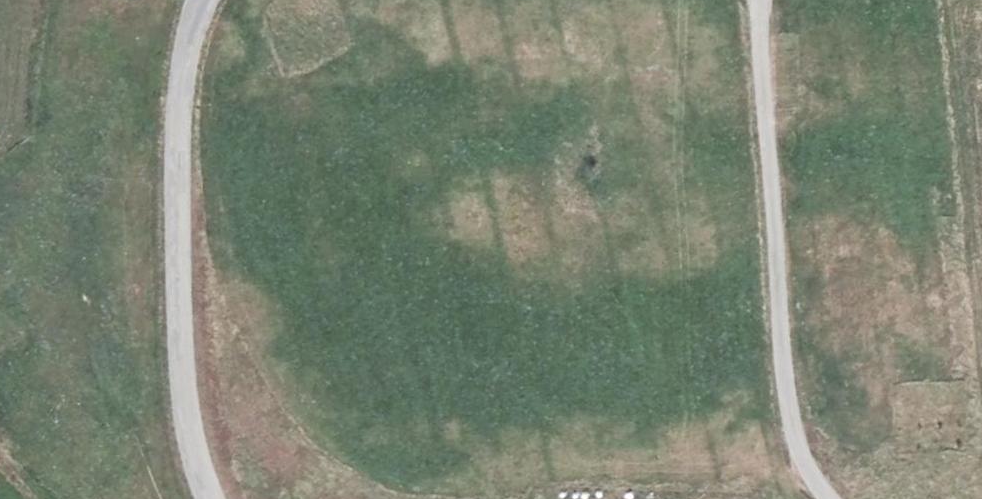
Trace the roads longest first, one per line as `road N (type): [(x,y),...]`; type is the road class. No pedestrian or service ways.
road 1 (unclassified): [(761,0),(782,371),(794,437),(828,498)]
road 2 (unclassified): [(207,498),(184,426),(176,126),(184,42),(200,0)]

